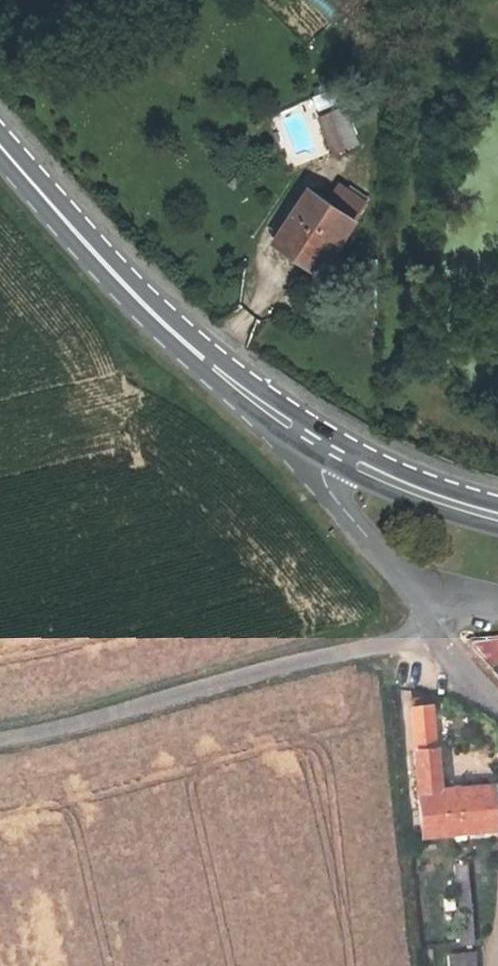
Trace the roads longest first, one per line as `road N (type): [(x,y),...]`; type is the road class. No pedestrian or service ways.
road 1 (residential): [(434,605),(404,638),(0,741)]
road 2 (primary): [(0,139),(65,219),(207,360),(323,449)]
road 3 (residential): [(323,449),(323,487),(434,605)]
road 4 (primary): [(323,449),(497,515)]
road 5 (residential): [(497,710),(441,645),(434,605)]

